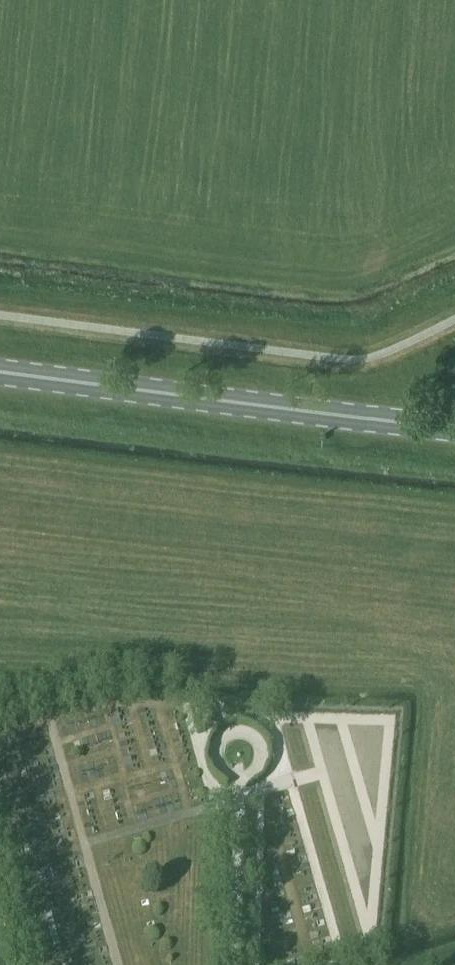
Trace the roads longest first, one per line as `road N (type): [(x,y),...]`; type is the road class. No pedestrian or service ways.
road 1 (primary): [(0,371),(454,427)]

